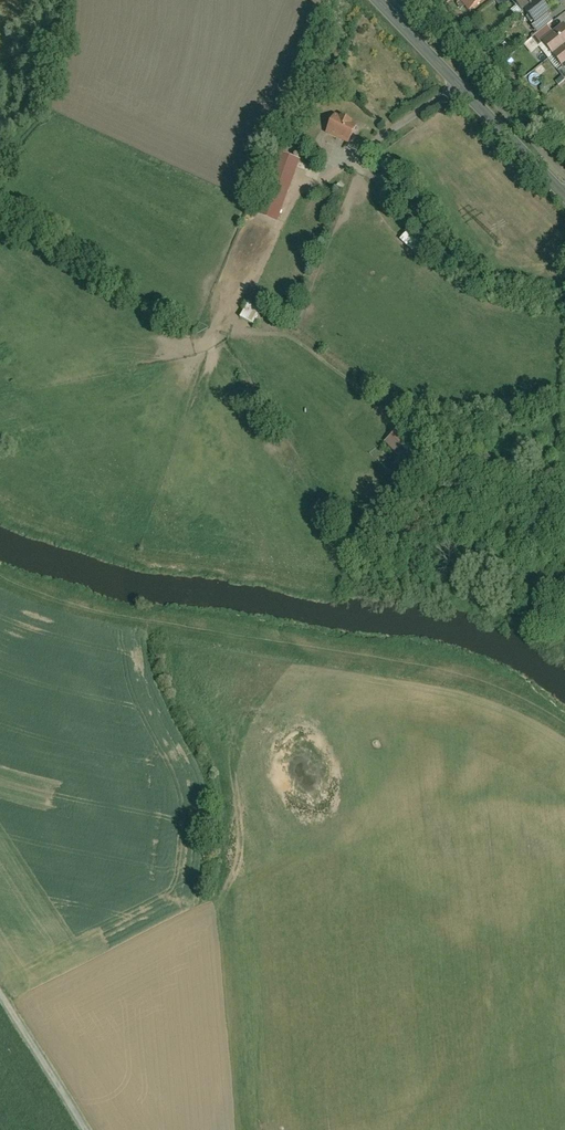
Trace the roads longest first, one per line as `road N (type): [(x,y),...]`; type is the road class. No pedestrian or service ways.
road 1 (tertiary): [(376,0),(564,192)]
road 2 (unclassified): [(0,986),(91,1129)]

